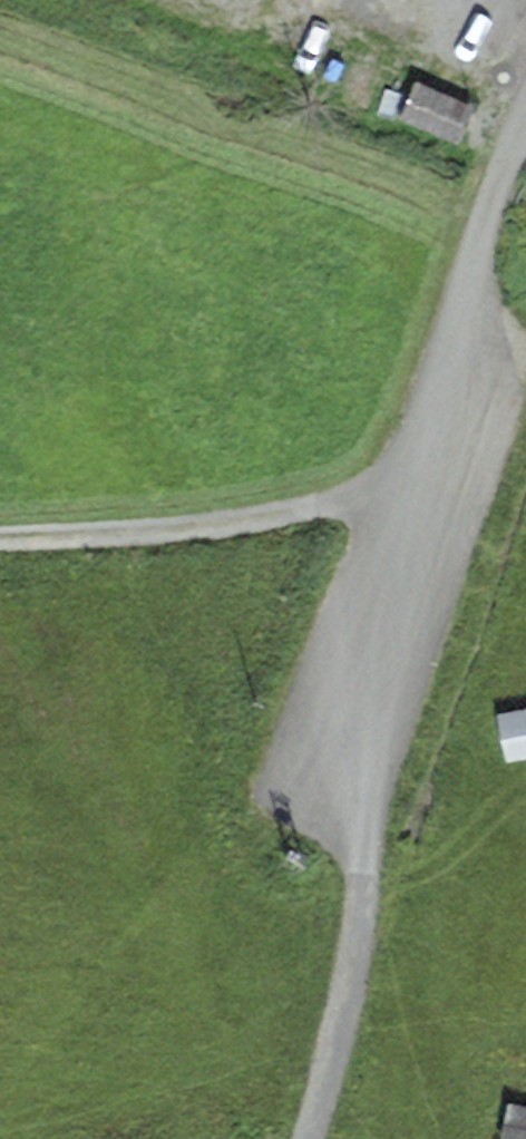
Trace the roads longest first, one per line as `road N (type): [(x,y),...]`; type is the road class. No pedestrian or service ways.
road 1 (track): [(332,794),(432,492),(502,179),(525,137)]
road 2 (track): [(432,492),(0,541)]
road 3 (track): [(332,794),(357,872),(353,988),(307,1138)]

